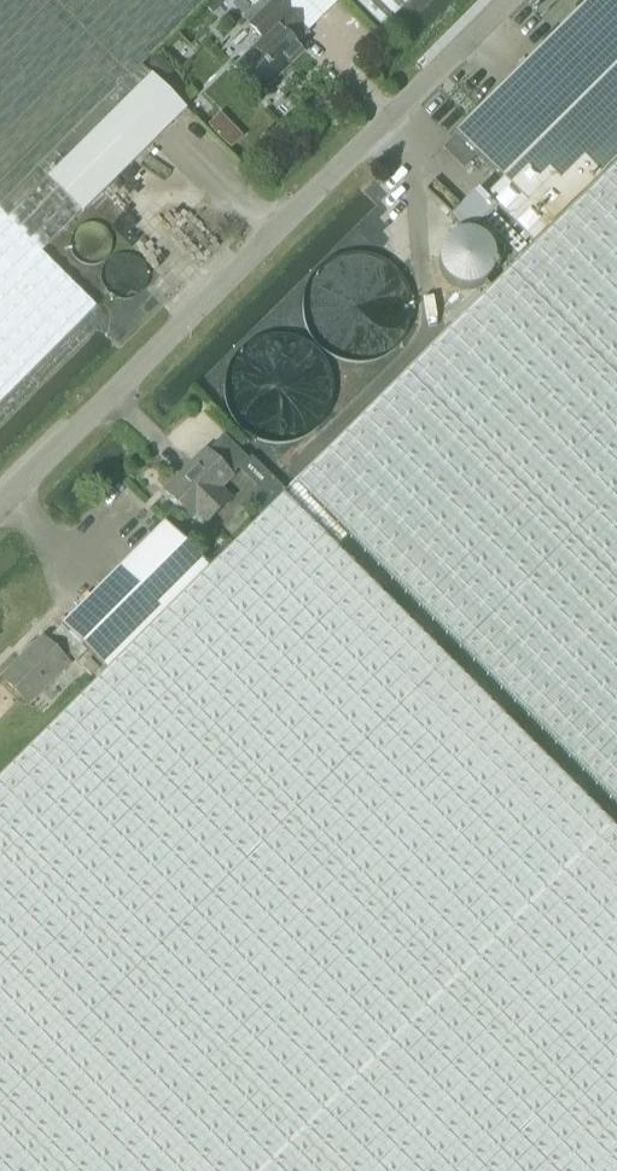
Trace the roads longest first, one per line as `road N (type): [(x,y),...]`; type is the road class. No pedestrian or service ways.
road 1 (unclassified): [(0,502),(506,0)]

